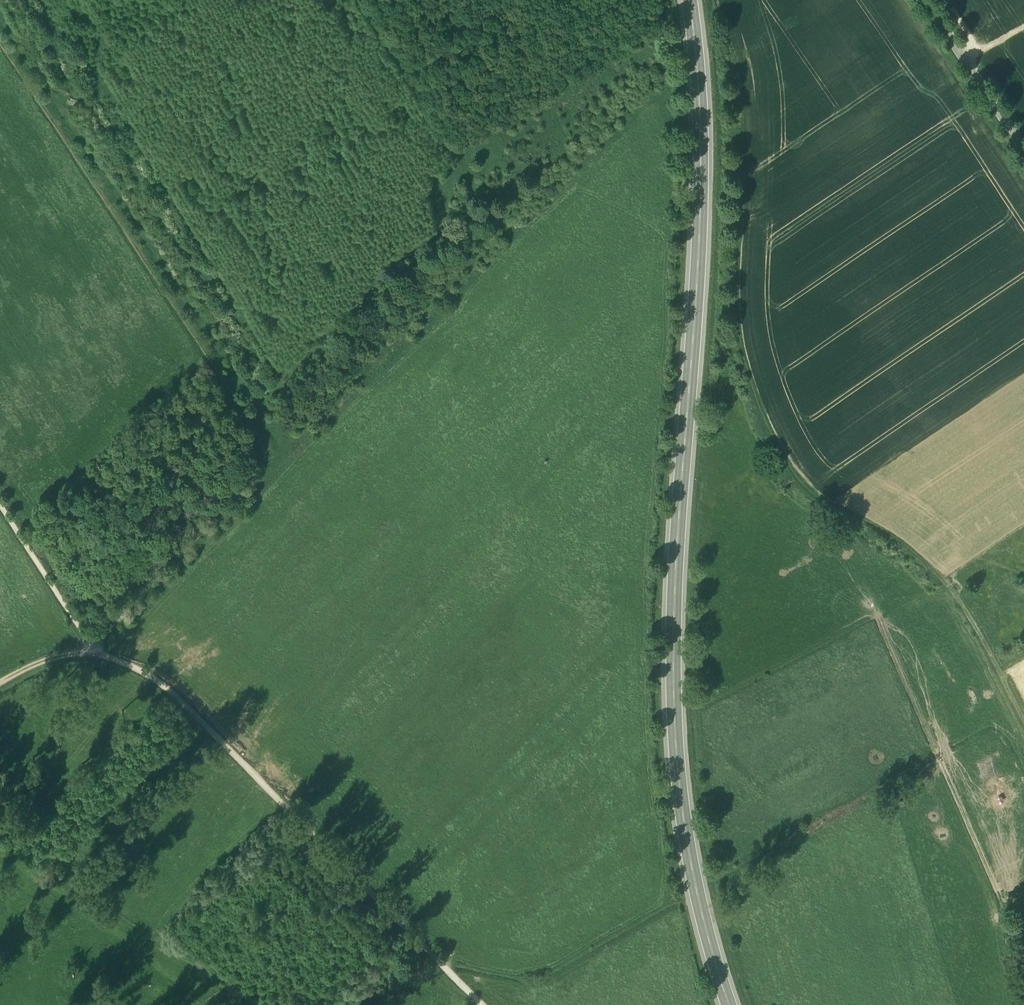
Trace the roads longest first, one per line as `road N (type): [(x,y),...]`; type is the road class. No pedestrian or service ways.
road 1 (secondary): [(731,1004),(689,853),(677,754),(678,516),(702,186),(700,49),(691,0)]
road 2 (track): [(90,646),(287,446),(267,399),(272,389),(378,271),(440,226),(431,200),(450,161),(446,141),(357,0)]
road 3 (track): [(739,58),(734,324),(770,426),(814,493),(879,528),(942,576),(997,663)]
road 4 (track): [(483,1004),(141,667),(94,652),(0,505)]
road 5 (track): [(277,457),(0,42)]
road 6 (track): [(881,620),(1005,905)]
road 7 (unclassified): [(1023,153),(925,0)]
road 8 (track): [(1023,892),(1001,907),(1016,1004)]

